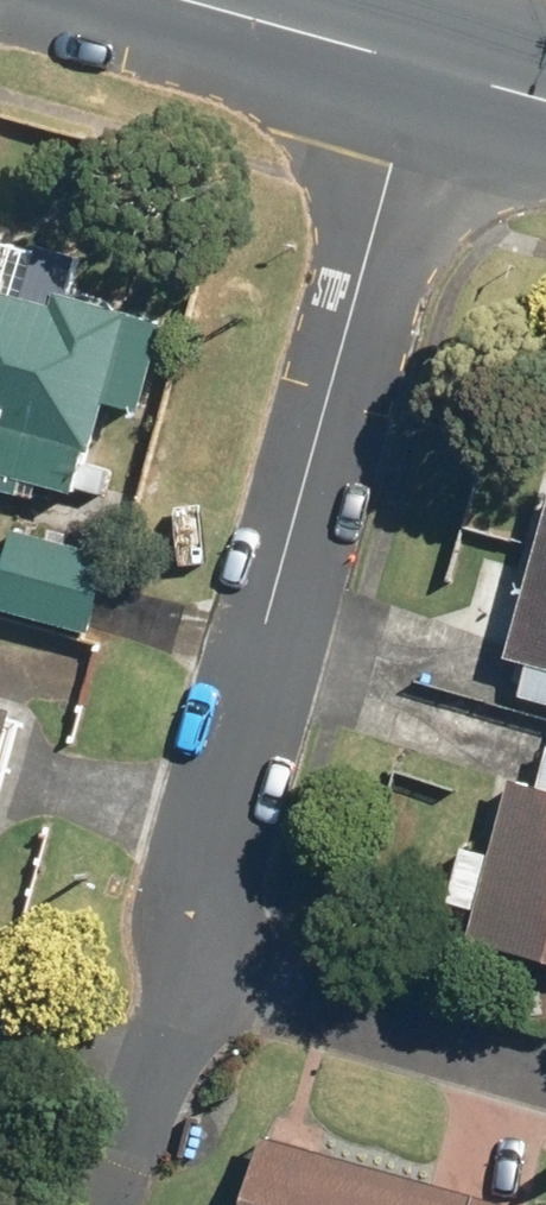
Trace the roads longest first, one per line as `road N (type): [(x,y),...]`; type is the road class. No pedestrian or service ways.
road 1 (residential): [(186,972),(199,865),(425,72)]
road 2 (secondary): [(425,72),(172,0)]
road 3 (secondary): [(545,106),(425,72)]

